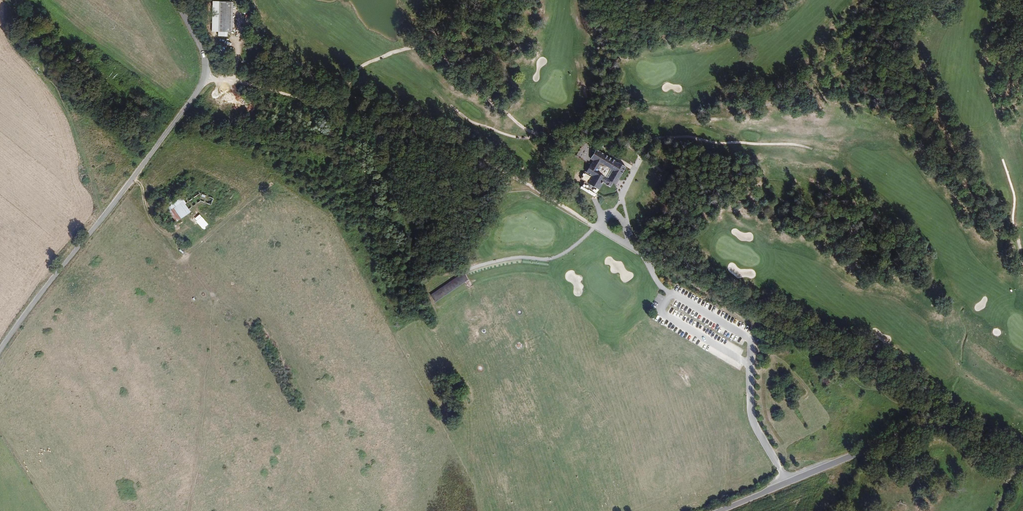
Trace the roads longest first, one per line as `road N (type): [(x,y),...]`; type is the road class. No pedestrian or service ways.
road 1 (tertiary): [(0,350),(203,79),(207,63),(175,0)]
road 2 (unclassified): [(786,484),(940,419),(1022,465)]
road 3 (unclassified): [(666,292),(660,311),(748,361),(751,414),(786,484)]
road 4 (track): [(104,214),(61,91),(14,0)]

